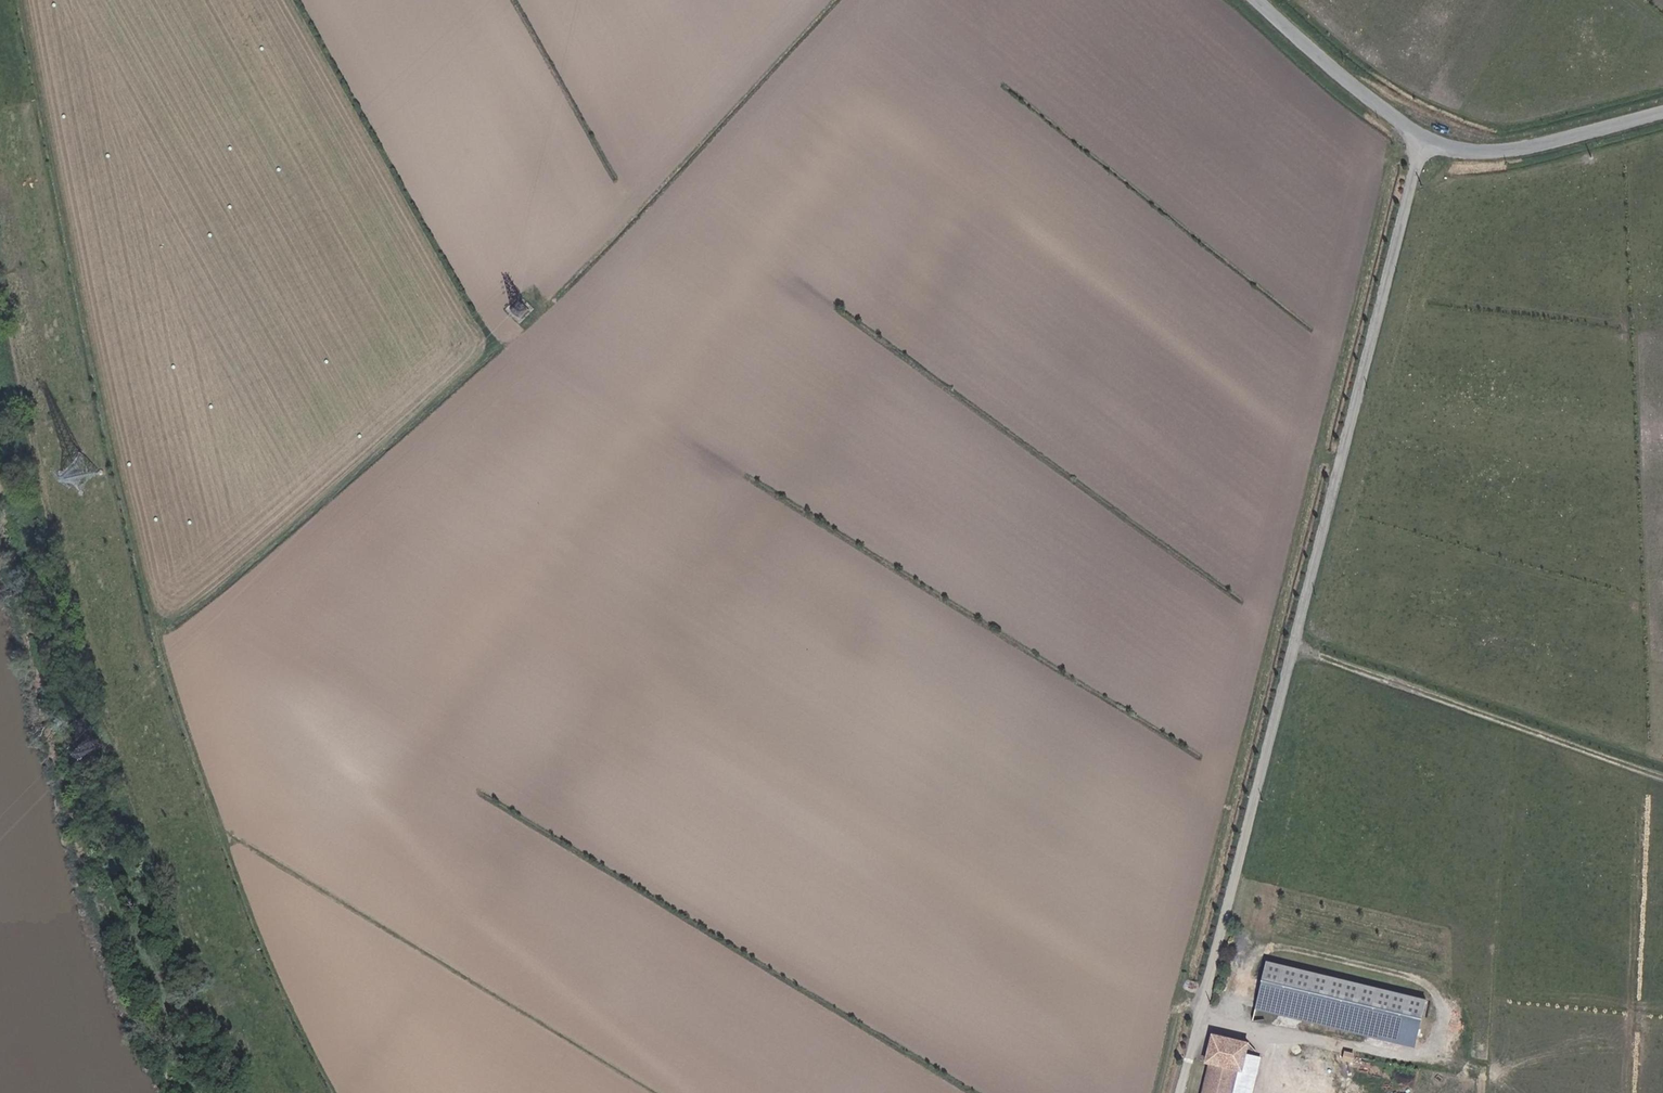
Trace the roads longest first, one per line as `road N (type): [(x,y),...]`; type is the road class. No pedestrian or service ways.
road 1 (unclassified): [(1184,1092),(1425,136)]
road 2 (tertiary): [(1425,136),(1482,152),(1519,149),(1662,112)]
road 3 (tertiary): [(1263,0),(1425,136)]

